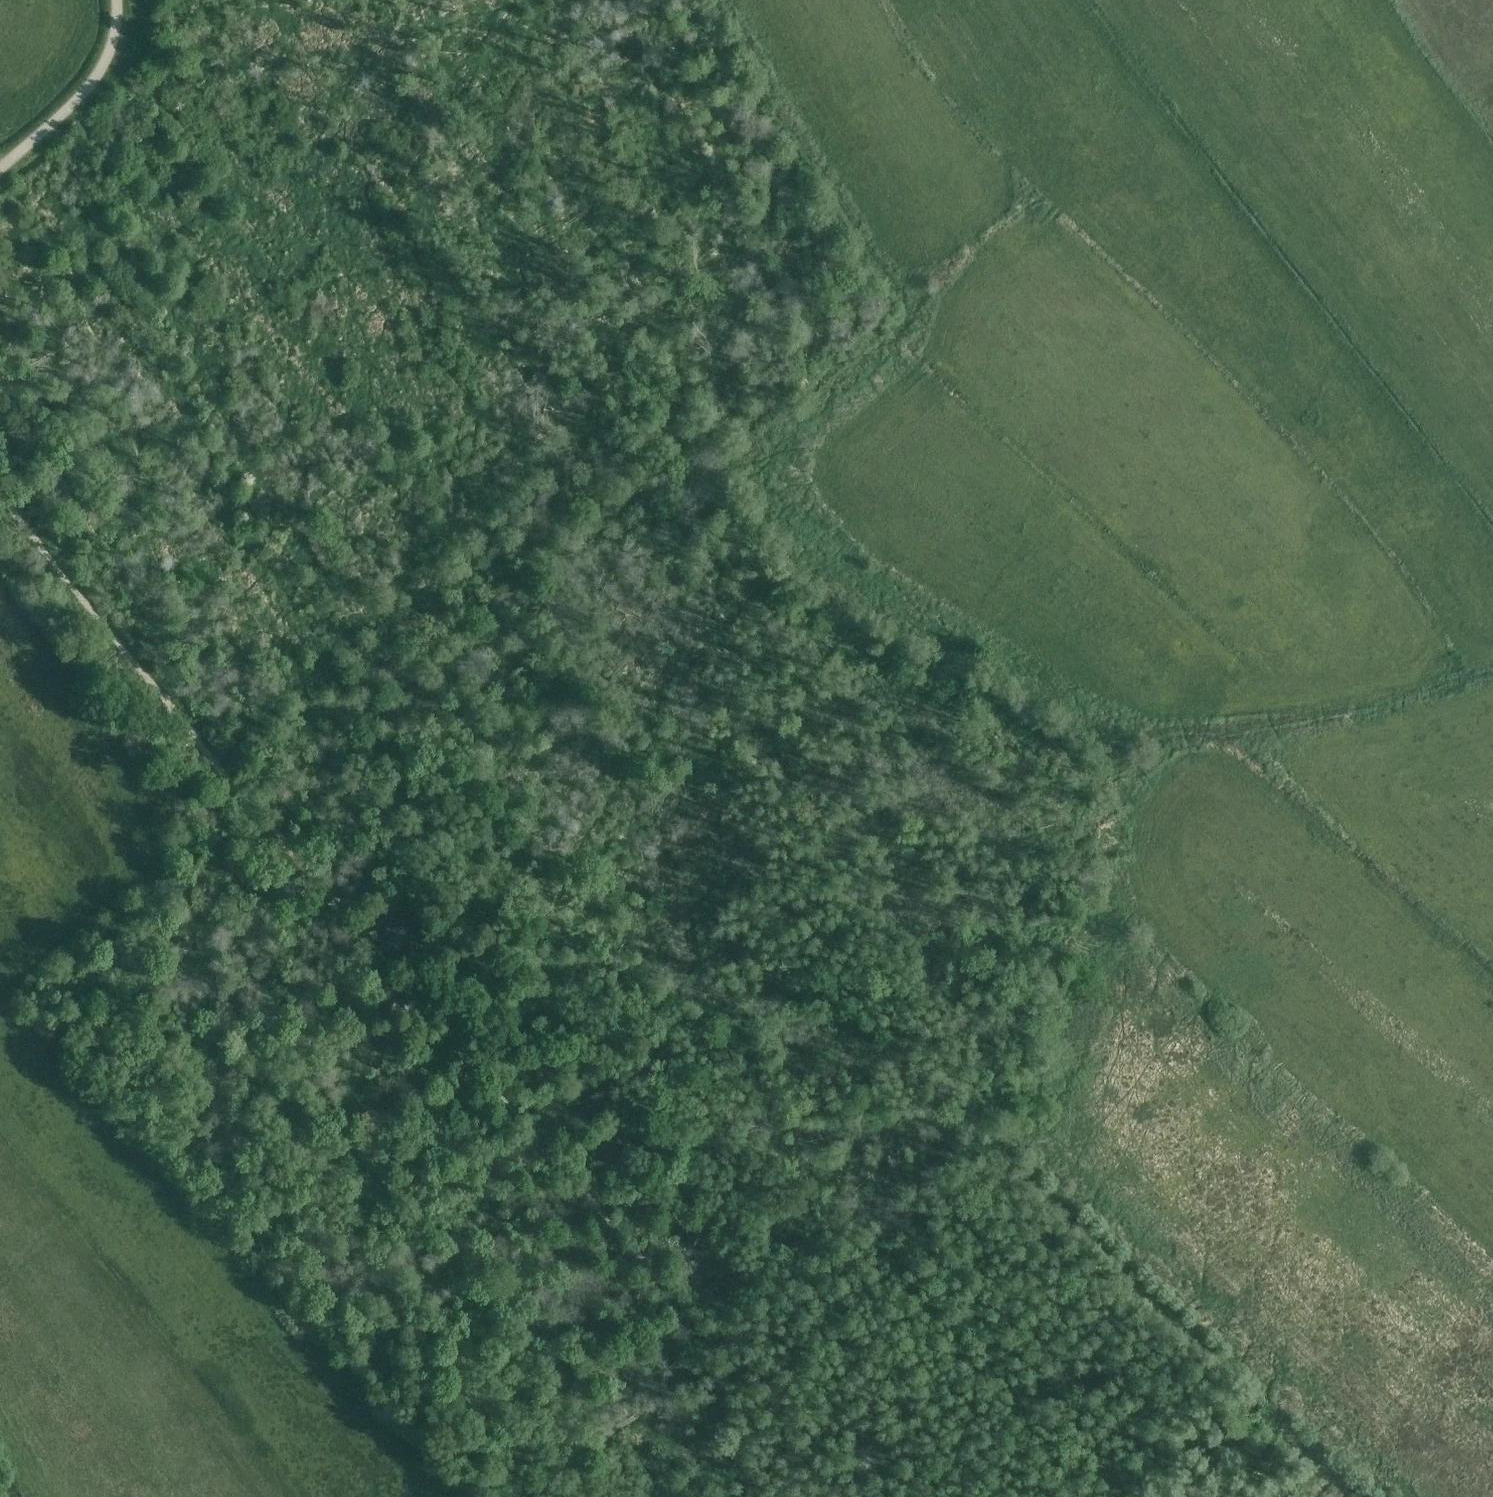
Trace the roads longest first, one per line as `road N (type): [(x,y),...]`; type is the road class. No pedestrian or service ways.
road 1 (unclassified): [(117,0),(99,69),(0,169)]

